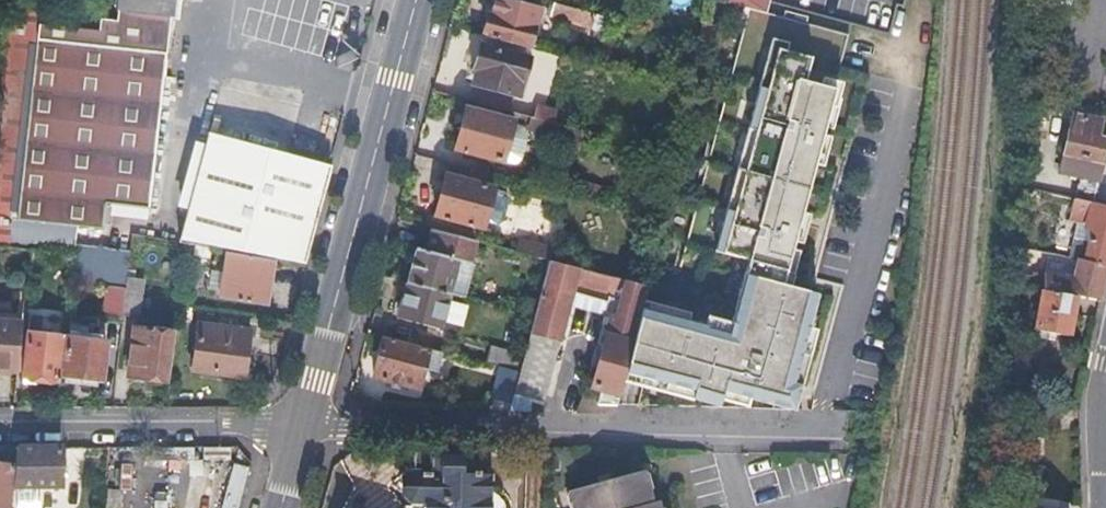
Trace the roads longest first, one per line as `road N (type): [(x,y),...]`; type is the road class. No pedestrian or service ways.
road 1 (residential): [(866,432),(308,422)]
road 2 (secondary): [(418,0),(308,422)]
road 3 (residential): [(308,422),(0,425)]

